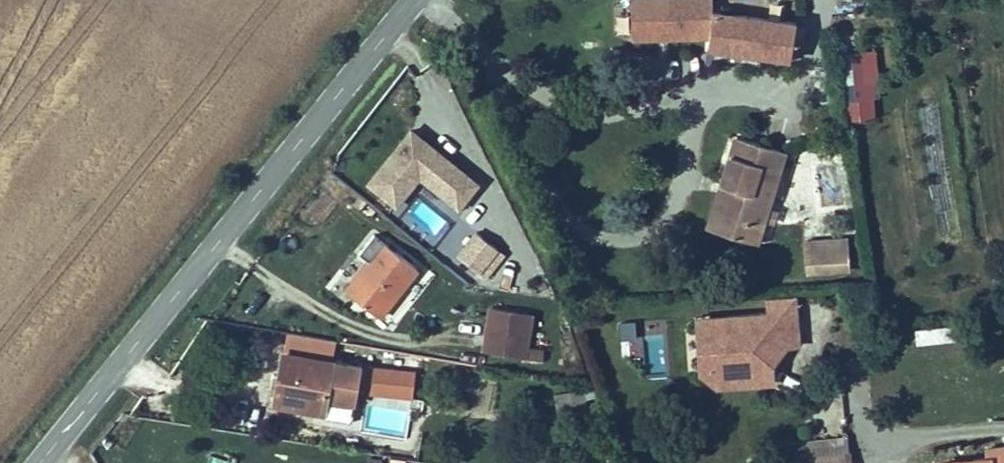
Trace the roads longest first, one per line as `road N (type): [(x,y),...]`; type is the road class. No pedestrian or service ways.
road 1 (secondary): [(410,0),(34,462)]

